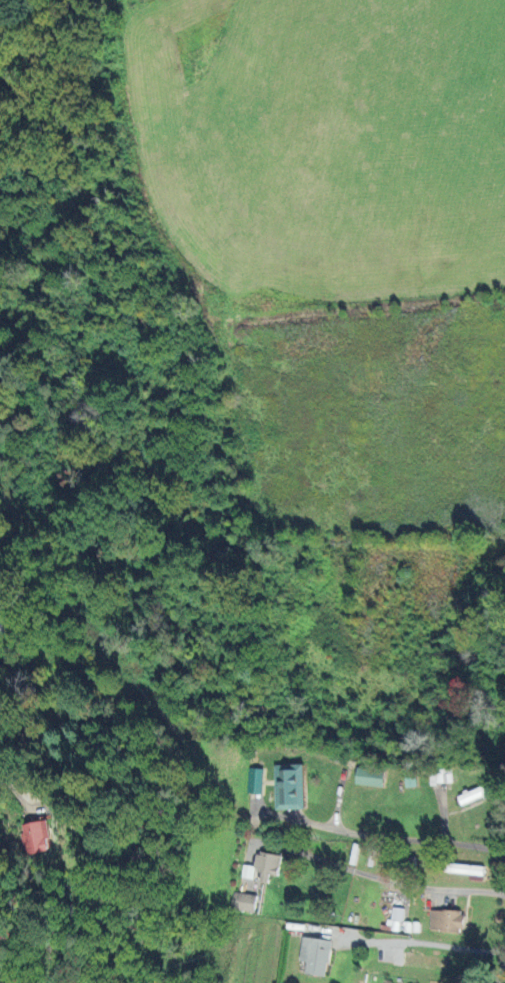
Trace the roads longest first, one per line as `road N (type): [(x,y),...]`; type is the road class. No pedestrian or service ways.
road 1 (residential): [(258,845),(394,883),(504,894)]
road 2 (residential): [(504,851),(335,828)]
road 3 (residential): [(504,948),(339,940)]

